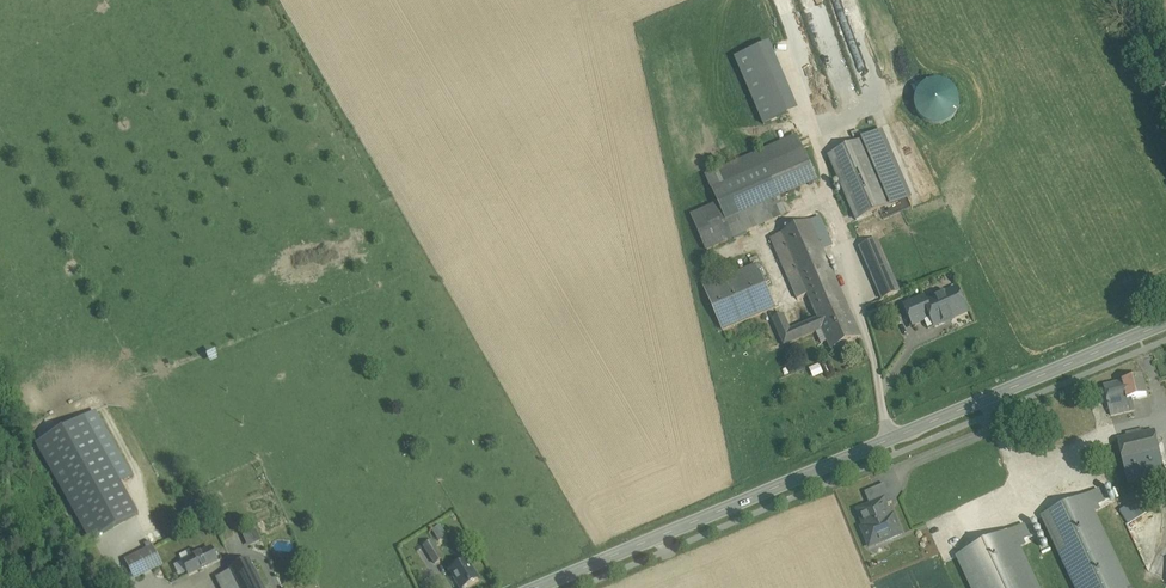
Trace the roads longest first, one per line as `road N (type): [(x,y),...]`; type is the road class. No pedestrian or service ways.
road 1 (tertiary): [(547,587),(1165,325)]

